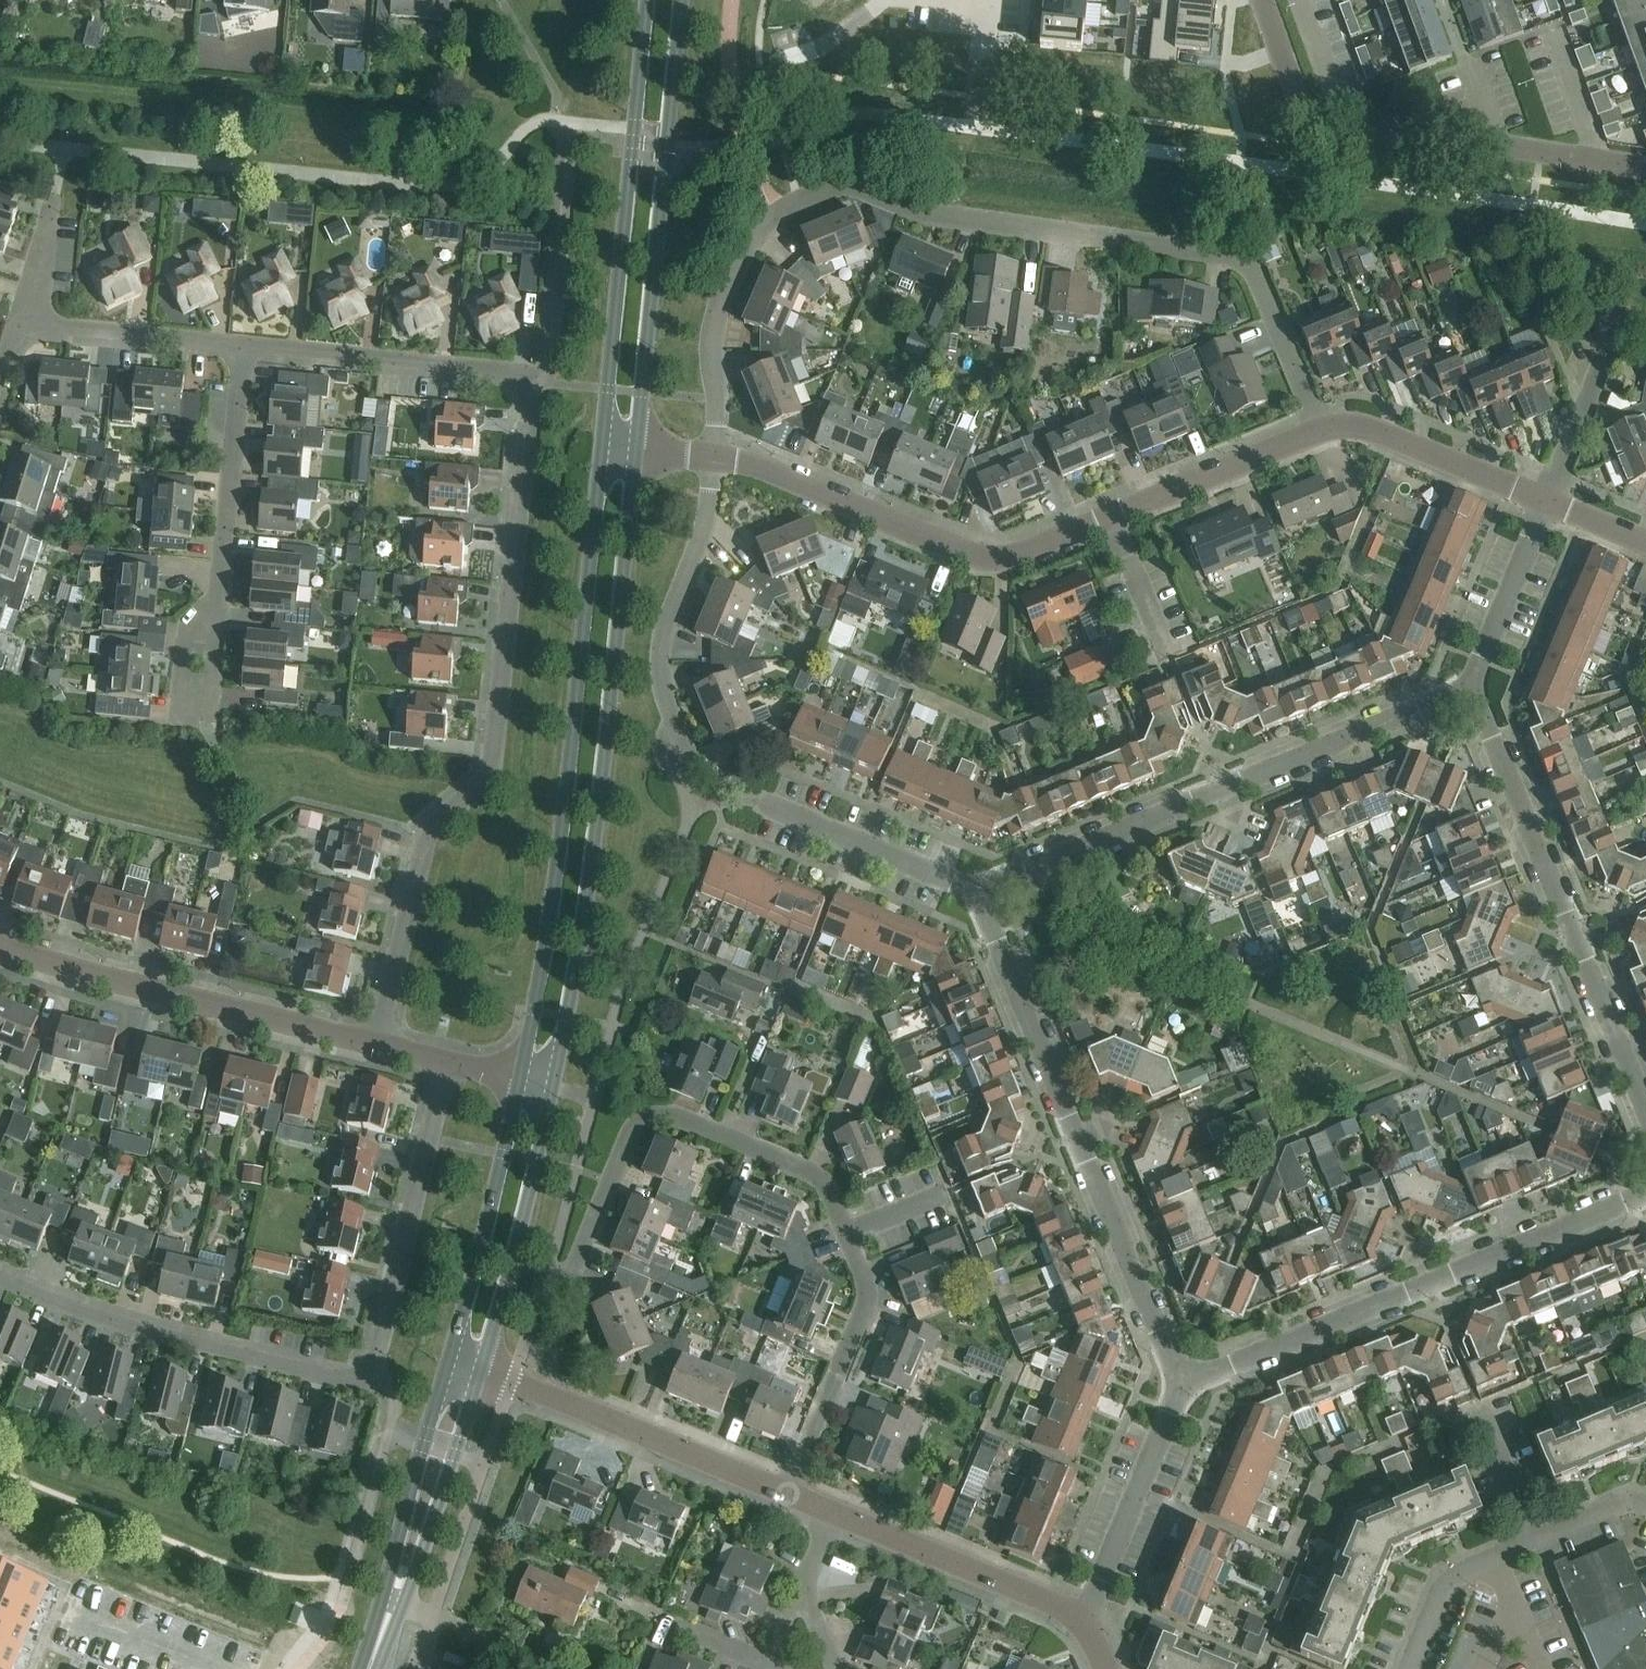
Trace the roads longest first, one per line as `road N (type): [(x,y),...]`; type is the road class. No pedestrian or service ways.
road 1 (residential): [(236,351),(532,385),(488,736),(468,775),(429,814),(384,1047)]
road 2 (residential): [(712,455),(718,397),(711,351),(721,299),(746,244),(774,214),(856,184),(921,213),(1236,257),(1255,280),(1317,428)]
road 3 (residential): [(0,1275),(139,1328),(330,1374),(371,1375),(446,1063)]
road 4 (tertiary): [(560,1086),(639,449)]
road 5 (tertiary): [(604,446),(570,791),(522,1078)]
road 6 (residential): [(1182,1387),(1077,1139),(982,884)]
road 7 (residential): [(982,884),(1463,693)]
road 8 (residential): [(1645,1194),(1182,1387)]
road 9 (residential): [(1463,693),(1645,1138)]
road 10 (tertiary): [(639,449),(682,0)]
road 11 (tertiary): [(646,0),(604,446)]
road 12 (residential): [(712,455),(960,548),(1028,554),(1115,526)]
road 13 (residential): [(585,1258),(629,1128),(646,1112),(811,1166),(843,1233)]
road 14 (residential): [(384,1047),(0,947)]
road 15 (residential): [(198,700),(236,351)]
road 16 (residential): [(680,765),(660,681),(661,635),(702,531),(712,455)]
road 17 (residential): [(1496,146),(1331,120),(1301,103),(1261,0)]
road 18 (tertiary): [(481,1371),(560,1086)]
road 19 (tertiary): [(522,1078),(447,1360)]
road 20 (tertiary): [(1089,1617),(828,1510)]
road 21 (residential): [(843,1233),(869,1294),(867,1316),(788,1492)]
road 22 (tertiary): [(788,1492),(536,1392)]
road 23 (tertiary): [(447,1360),(388,1621)]
road 24 (tertiary): [(388,1621),(458,1454),(481,1371)]
road 25 (residential): [(1089,1617),(1182,1387)]
road 26 (residential): [(982,884),(750,802)]
road 27 (residential): [(1317,428),(1539,489)]
road 28 (residential): [(11,332),(236,351)]
road 29 (residential): [(1115,526),(1317,428)]
road 30 (residential): [(1463,693),(1539,489)]
road 31 (residential): [(1539,489),(1609,324),(1645,324)]
road 32 (residential): [(11,332),(53,155)]
road 33 (residential): [(1645,169),(1496,146)]
road 34 (residential): [(1484,1402),(1545,1539)]
road 35 (residential): [(1494,1564),(1444,1590),(1414,1668)]
road 36 (residential): [(1168,651),(1115,526)]

